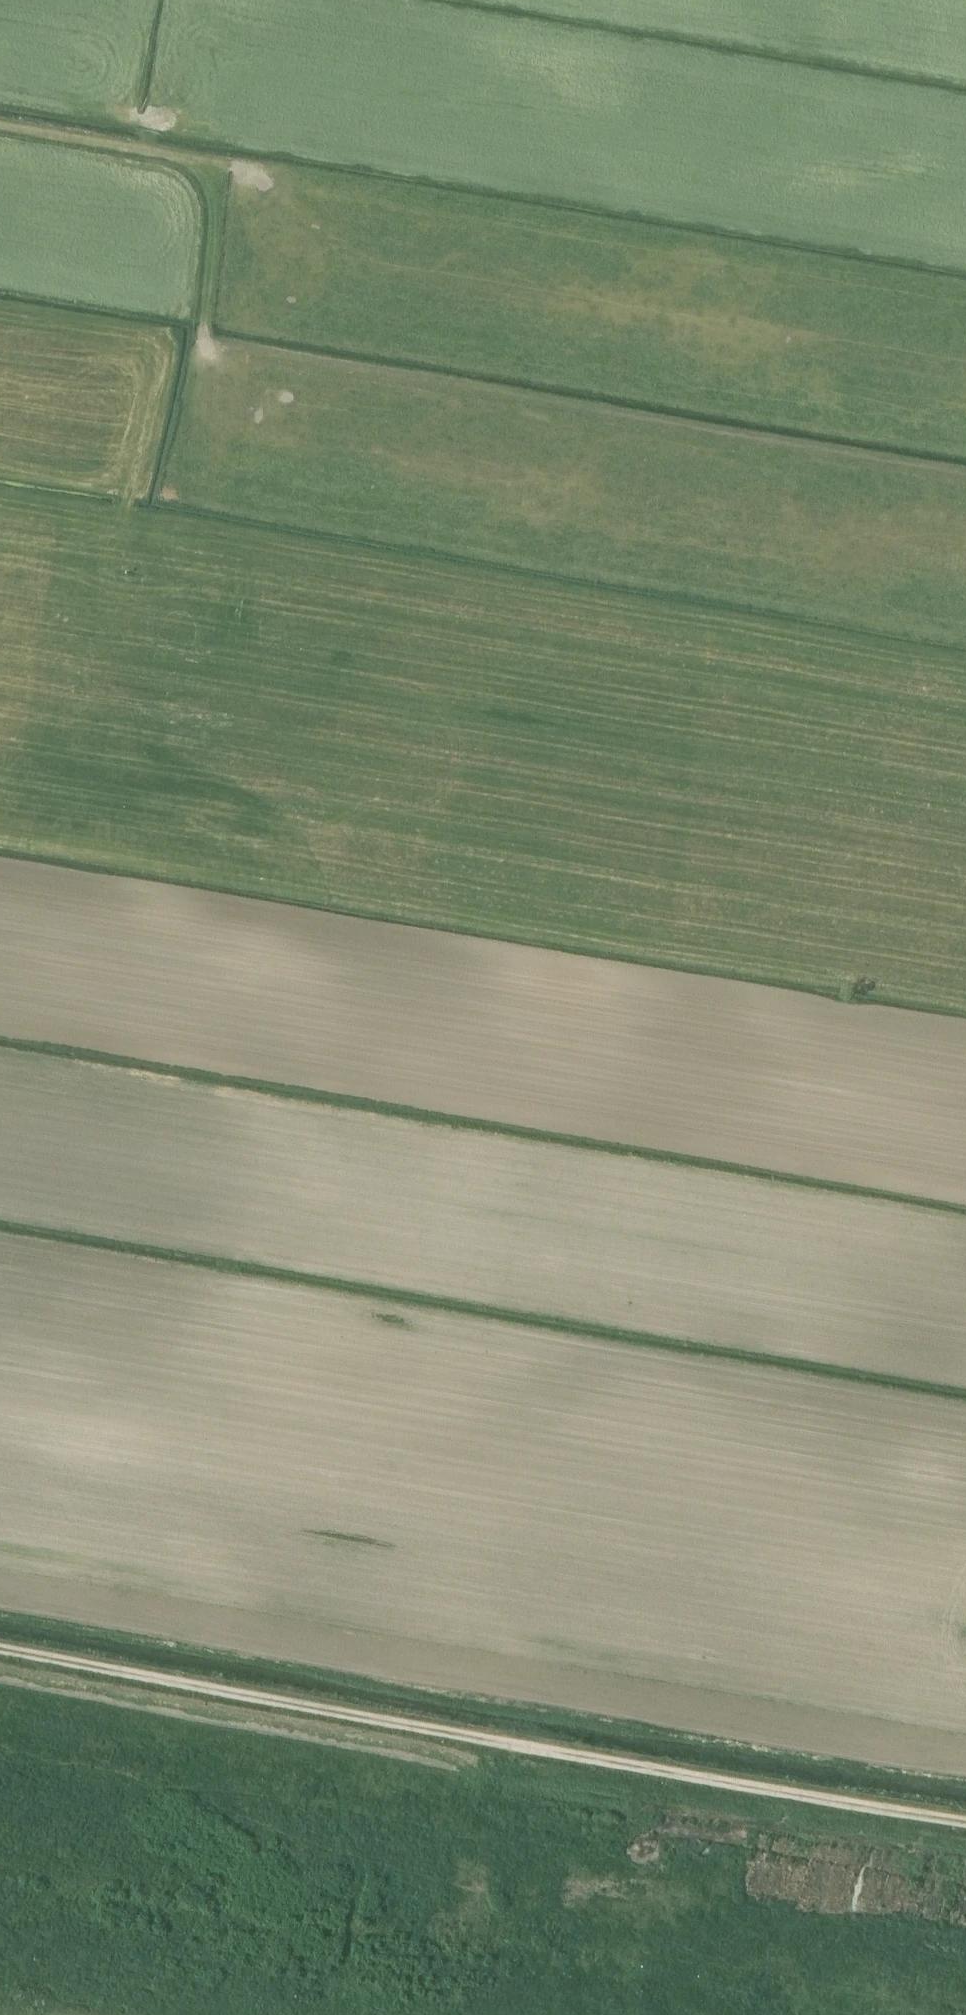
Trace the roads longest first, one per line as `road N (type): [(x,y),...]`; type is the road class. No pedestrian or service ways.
road 1 (track): [(0,1649),(965,1819)]

